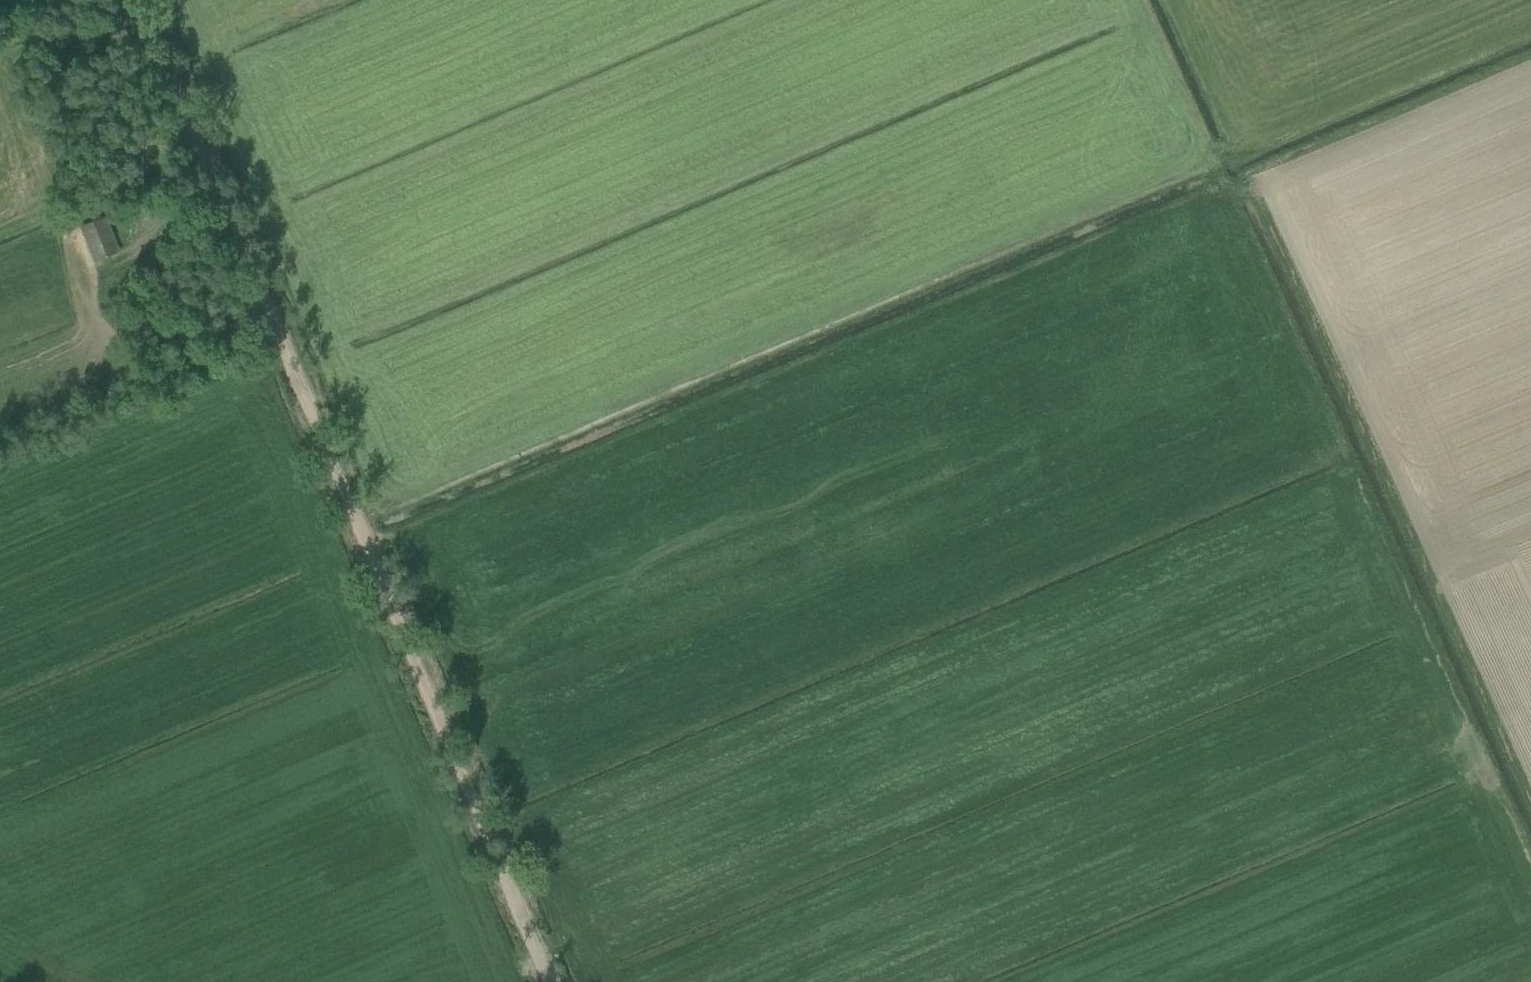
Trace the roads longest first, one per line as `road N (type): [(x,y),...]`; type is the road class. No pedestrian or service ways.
road 1 (track): [(552,981),(142,0)]

